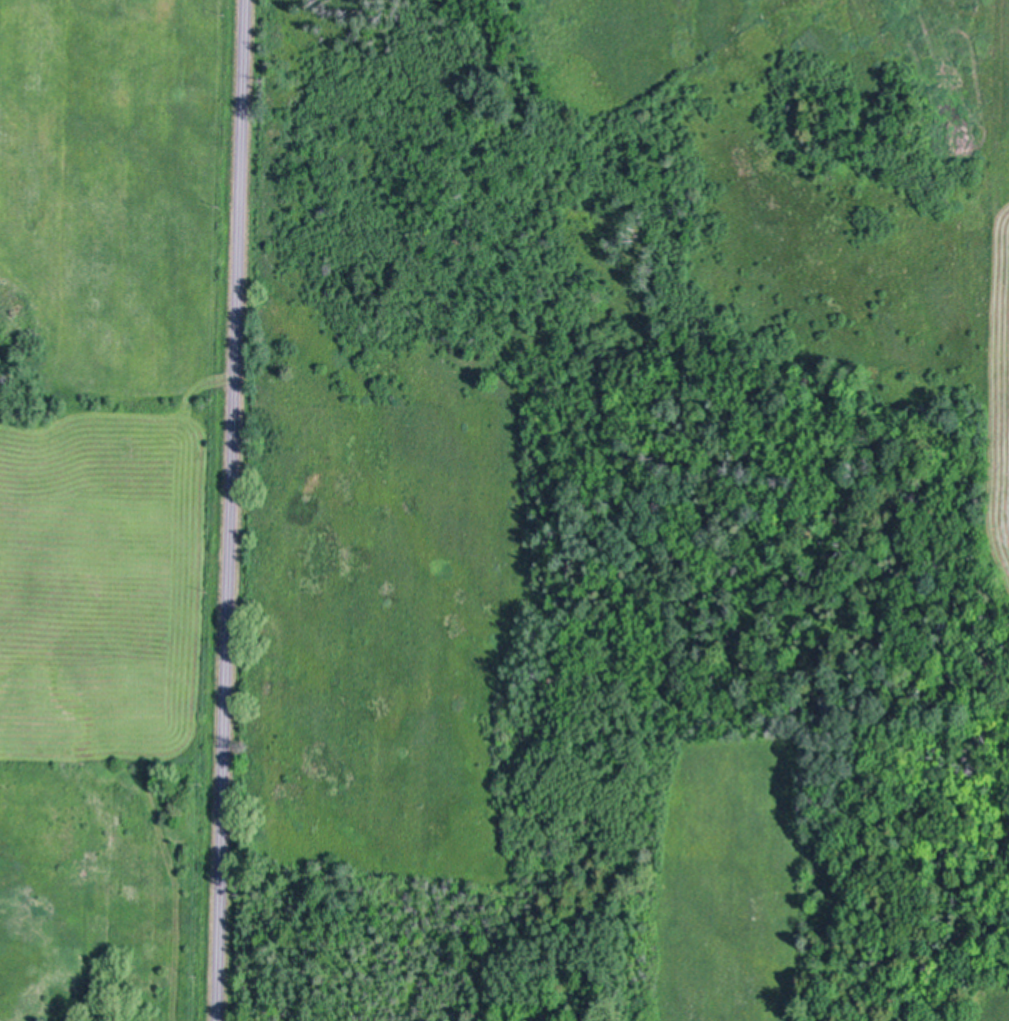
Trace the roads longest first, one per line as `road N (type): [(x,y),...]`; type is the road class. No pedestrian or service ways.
road 1 (residential): [(247,0),(217,1020)]

